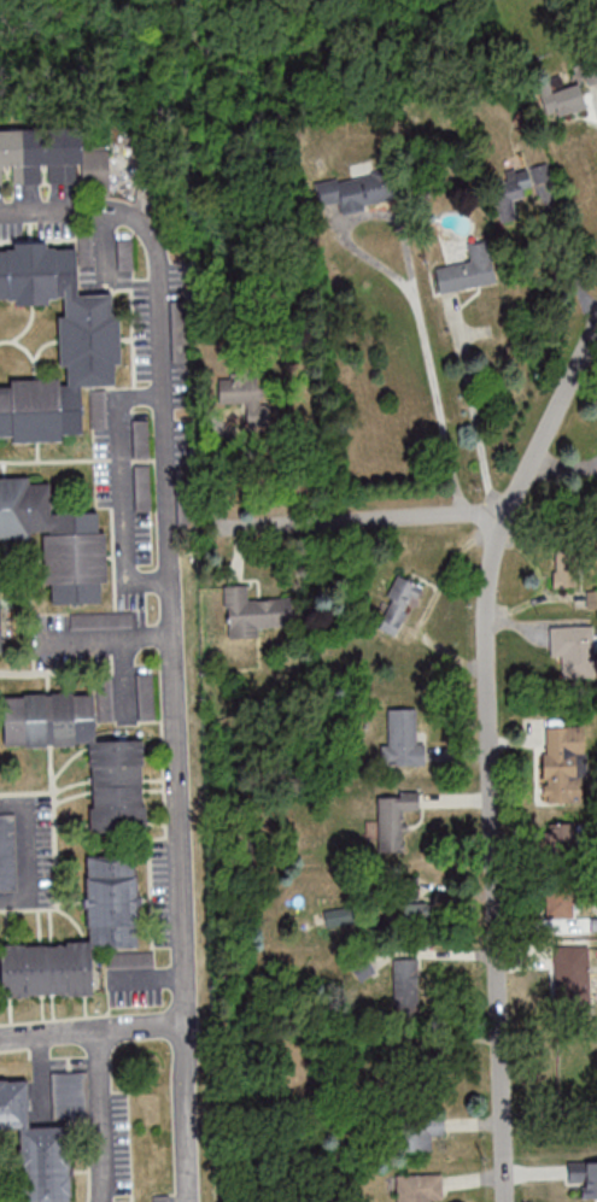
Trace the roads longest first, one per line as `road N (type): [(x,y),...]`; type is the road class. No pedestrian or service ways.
road 1 (residential): [(190,1201),(169,471),(158,265),(148,240)]
road 2 (residential): [(505,1201),(485,731),(490,586),(517,487),(596,324)]
road 3 (residential): [(504,521),(468,510),(267,526)]
road 4 (residential): [(186,1026),(0,1039)]
road 5 (residential): [(100,1201),(100,1032)]
road 6 (residential): [(148,240),(144,227),(95,210),(0,212)]
road 7 (residential): [(175,635),(37,643)]

